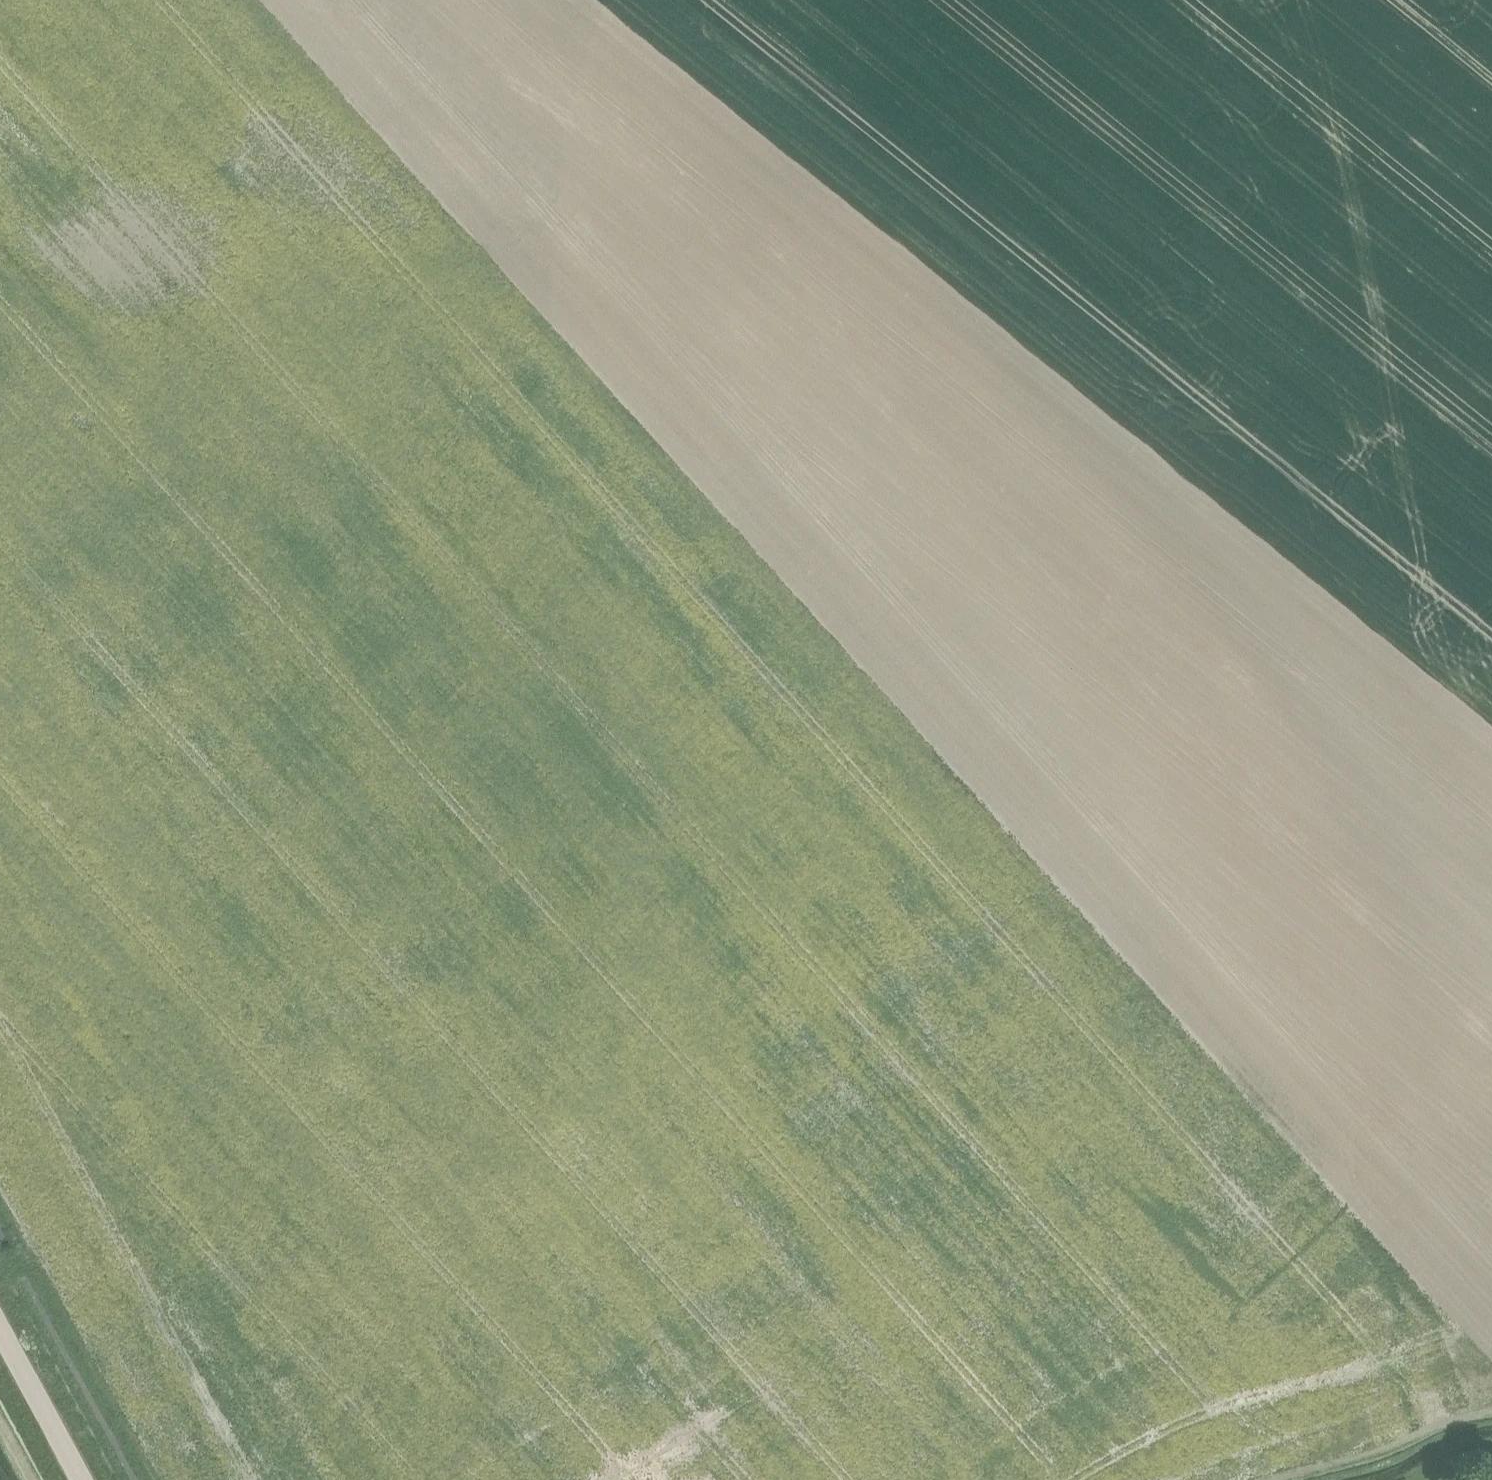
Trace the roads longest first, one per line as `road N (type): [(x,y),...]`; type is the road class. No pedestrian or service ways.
road 1 (tertiary): [(74,1479),(0,1343)]

